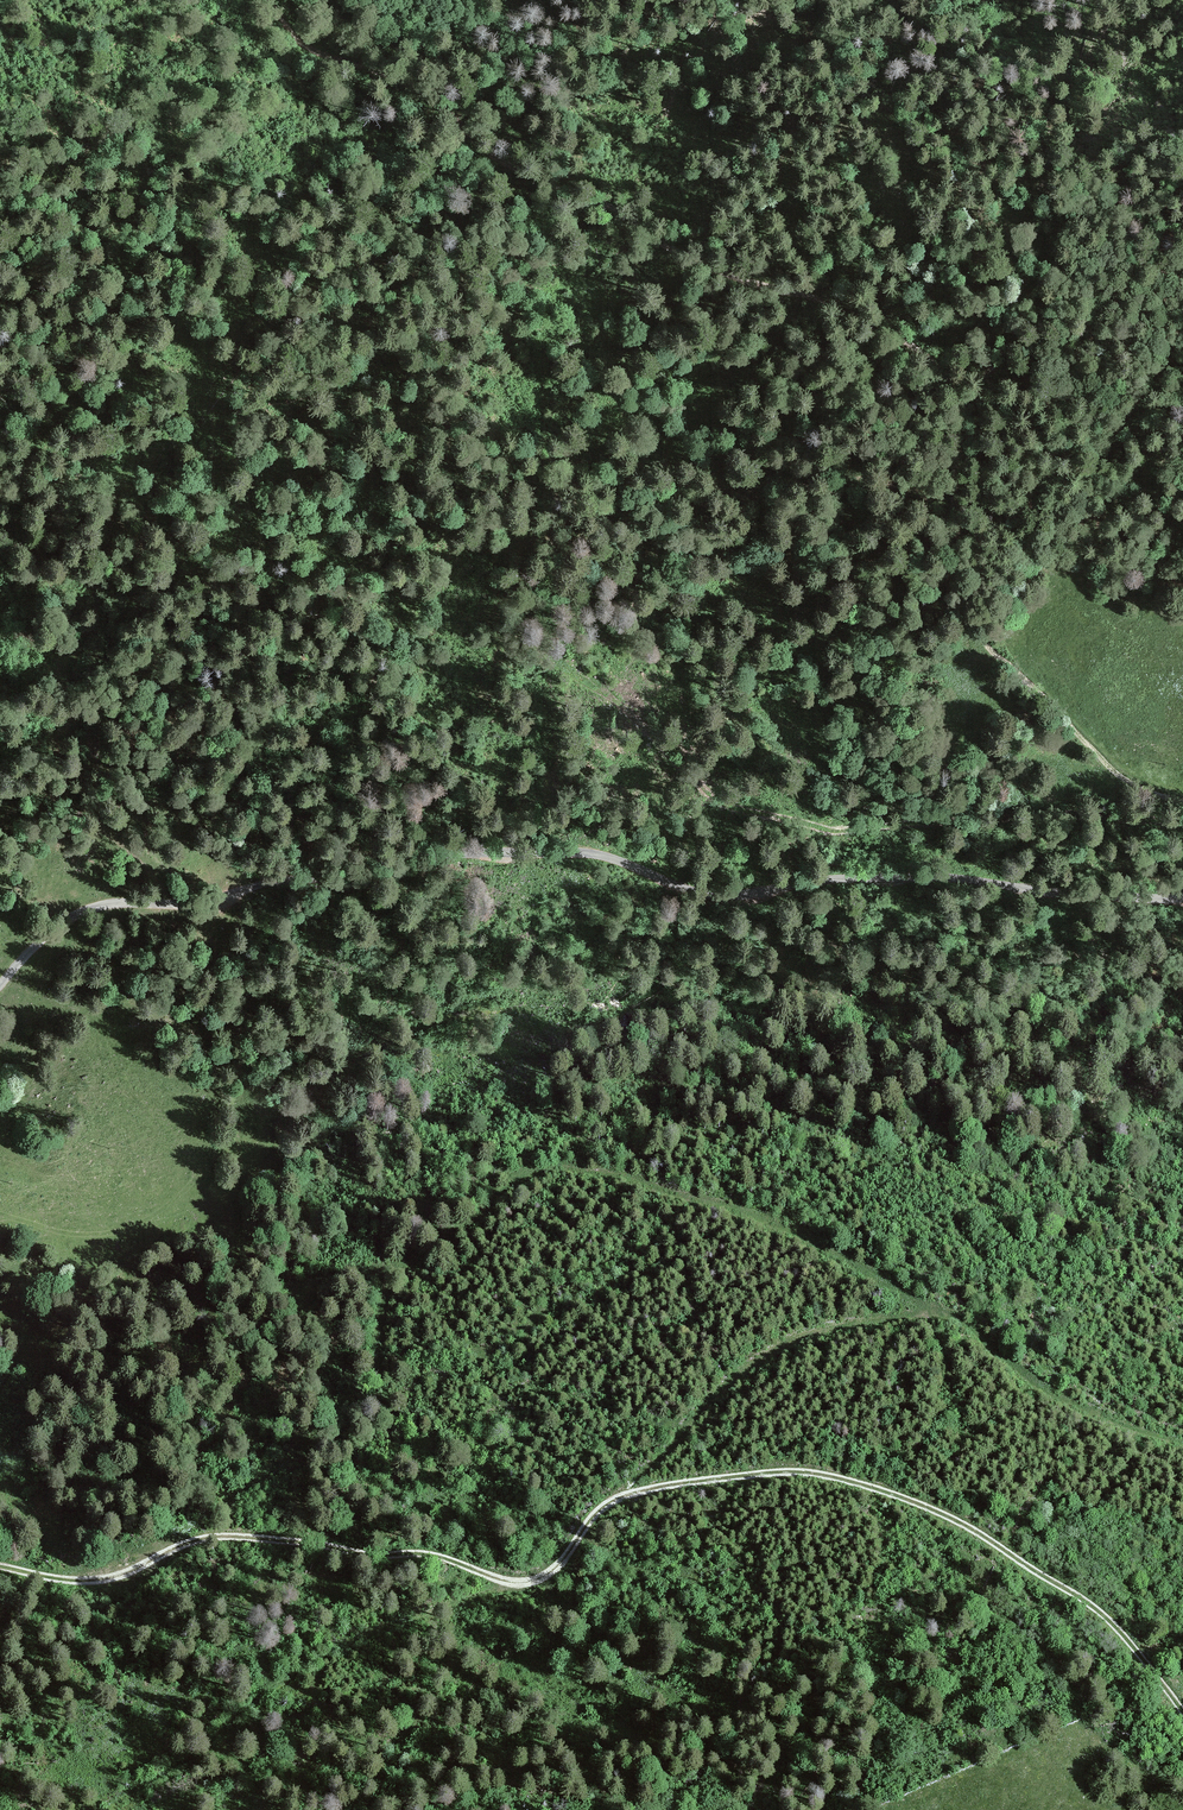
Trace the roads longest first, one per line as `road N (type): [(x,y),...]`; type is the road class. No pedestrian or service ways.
road 1 (track): [(1182,1714),(1099,1606),(898,1495),(807,1471),(618,1495),(595,1512),(555,1572),(521,1582),(432,1552),(259,1535),(184,1539),(163,1515),(57,1551),(0,1546)]
road 2 (track): [(270,0),(308,46),(405,83),(442,108),(523,189),(640,223),(723,276),(852,312),(920,354),(947,383),(955,407),(967,599),(1009,665),(1101,760),(1120,778),(1182,804)]
road 3 (unclassified): [(0,989),(59,927),(91,910),(205,903),(267,883),(372,876),(477,853),(596,857),(722,899),(837,880),(939,879),(1090,898),(1182,899)]
road 4 (track): [(184,1539),(307,1459),(371,1386),(386,1310),(403,1278),(542,1170),(569,1169),(720,1207),(934,1316)]
road 5 (track): [(844,834),(719,802),(583,680),(434,620),(301,528),(194,487),(109,469),(0,493)]
road 6 (track): [(618,1495),(776,1350),(814,1332),(888,1318),(934,1316),(1010,1353),(1051,1397),(1182,1444)]
road 7 (track): [(596,857),(631,846),(732,858),(870,830),(1029,817),(1182,822)]
road 8 (track): [(1182,586),(1113,554),(1095,519),(1110,446),(1182,347)]
road 9 (track): [(190,905),(85,800),(0,781)]

